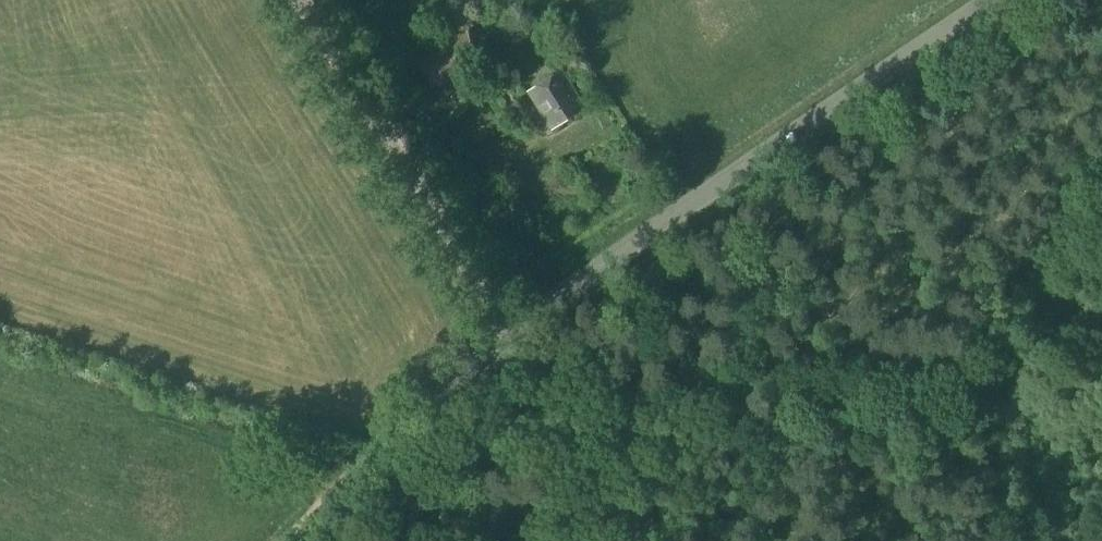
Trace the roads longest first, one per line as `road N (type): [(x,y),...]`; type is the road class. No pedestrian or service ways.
road 1 (unclassified): [(510,334),(999,0)]
road 2 (unclassified): [(510,334),(300,0)]
road 3 (unclassified): [(303,540),(510,334)]
road 4 (unclassified): [(645,540),(510,334)]

